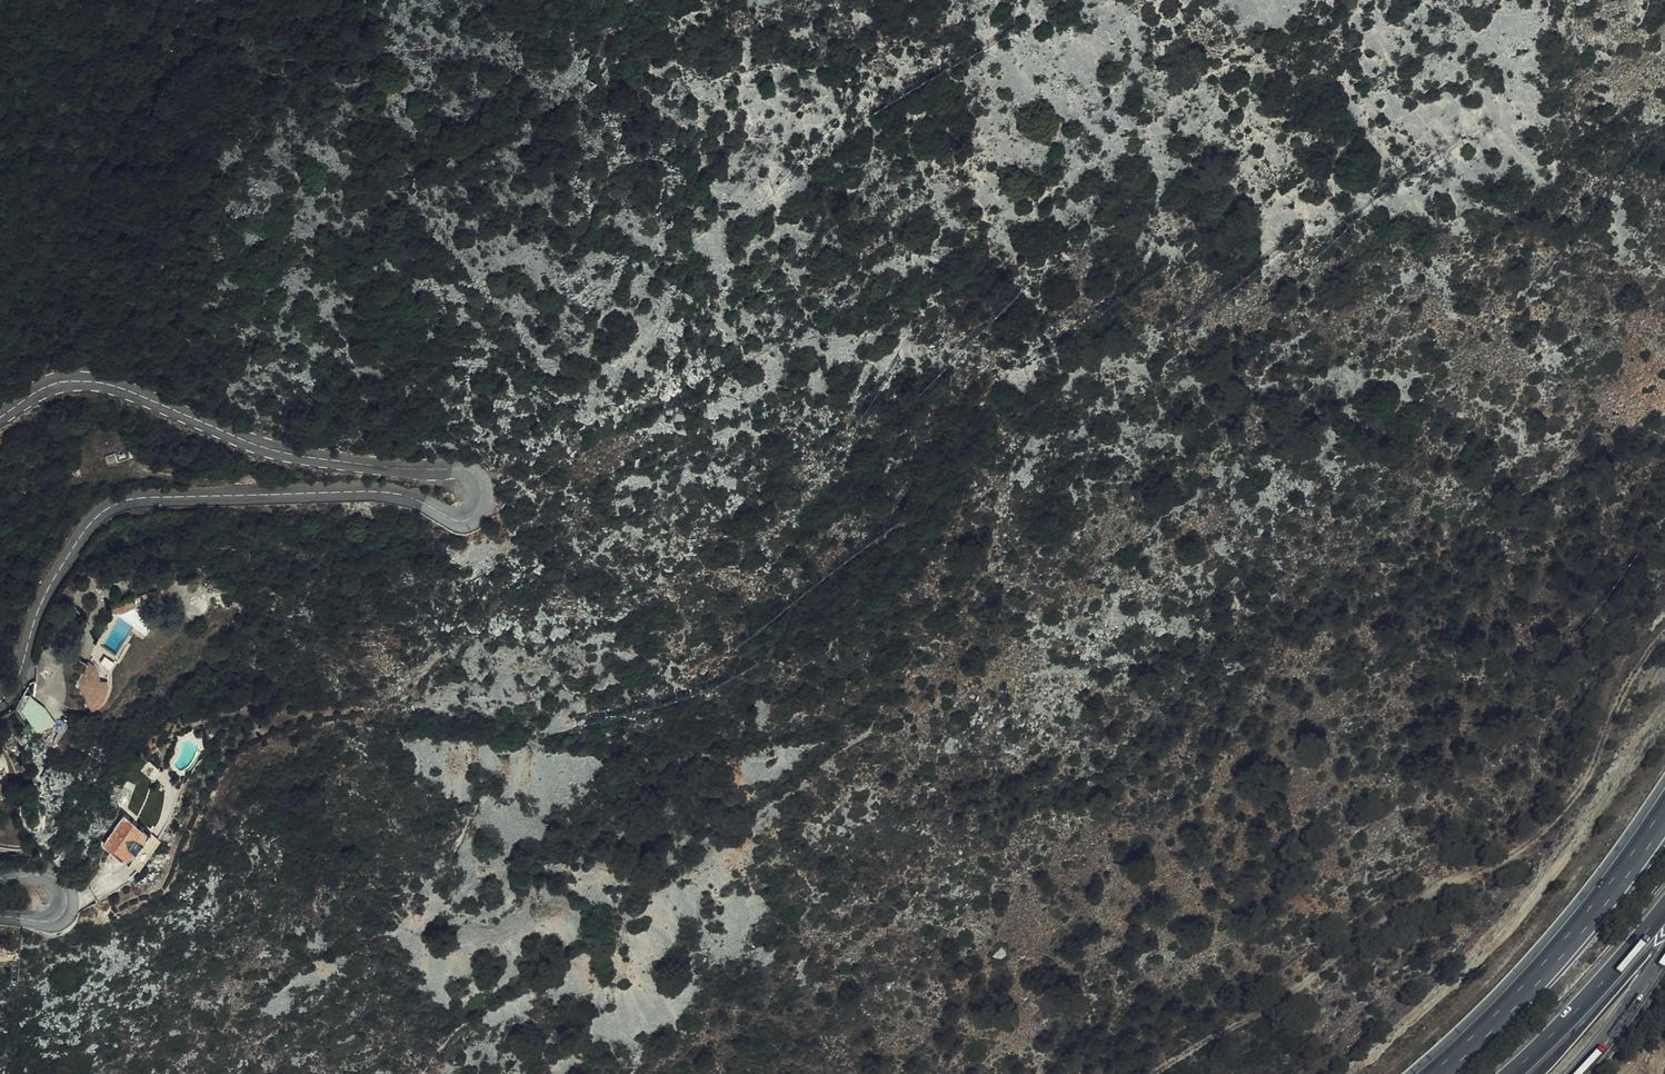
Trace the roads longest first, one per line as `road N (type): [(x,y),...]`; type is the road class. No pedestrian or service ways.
road 1 (tertiary): [(0,701),(19,673),(55,575),(91,522),(128,500),(386,491),(457,518),(483,503),(481,489),(465,474),(273,450),(88,381),(59,383),(0,416)]
road 2 (motorway): [(1664,814),(1548,965),(1437,1073)]
road 3 (motorway): [(1511,1073),(1664,908)]
road 4 (tertiary): [(0,918),(52,924),(65,915),(67,898),(37,878),(0,879)]
road 5 (motorway): [(1571,1073),(1664,949)]

